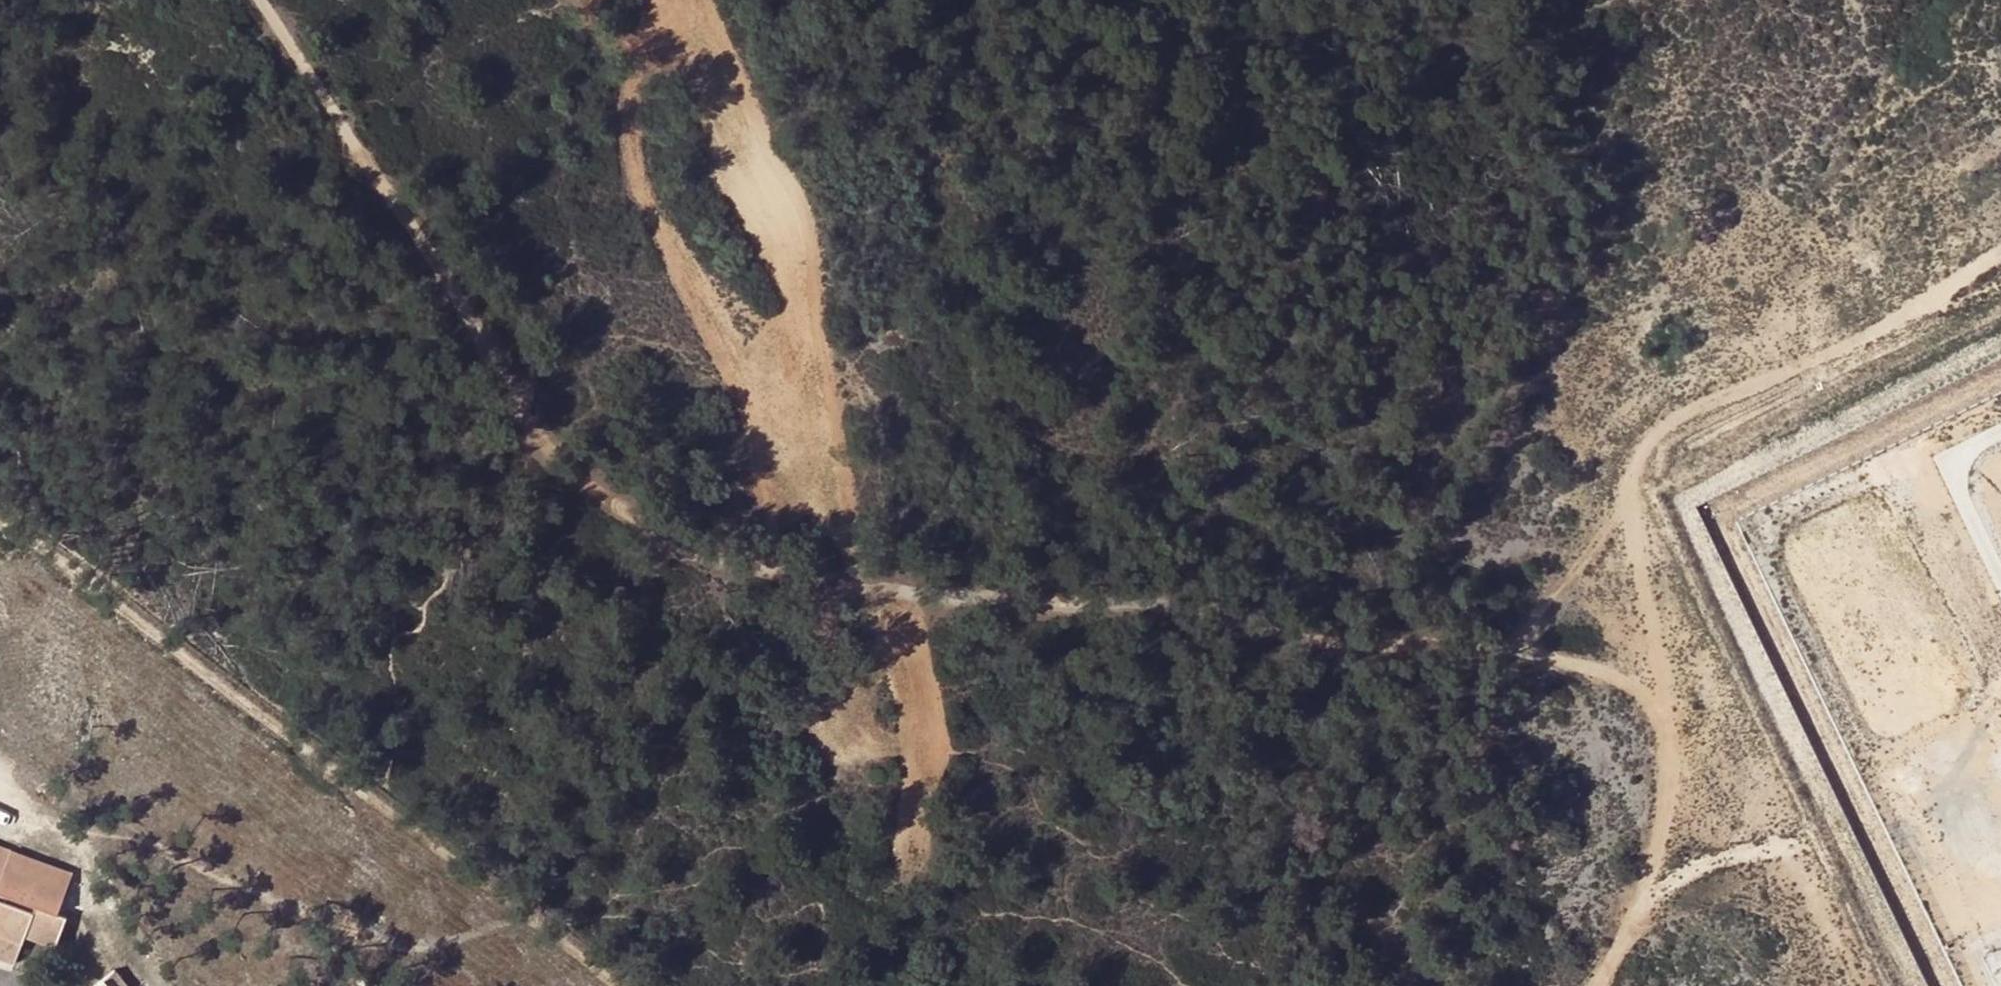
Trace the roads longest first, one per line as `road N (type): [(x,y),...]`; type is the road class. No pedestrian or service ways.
road 1 (track): [(1677,751),(1570,651),(1162,592),(833,587),(655,530),(542,436),(265,0)]
road 2 (track): [(1629,985),(1677,751),(1649,613),(1638,430),(1894,321),(2000,244)]
road 3 (track): [(634,985),(0,513)]

